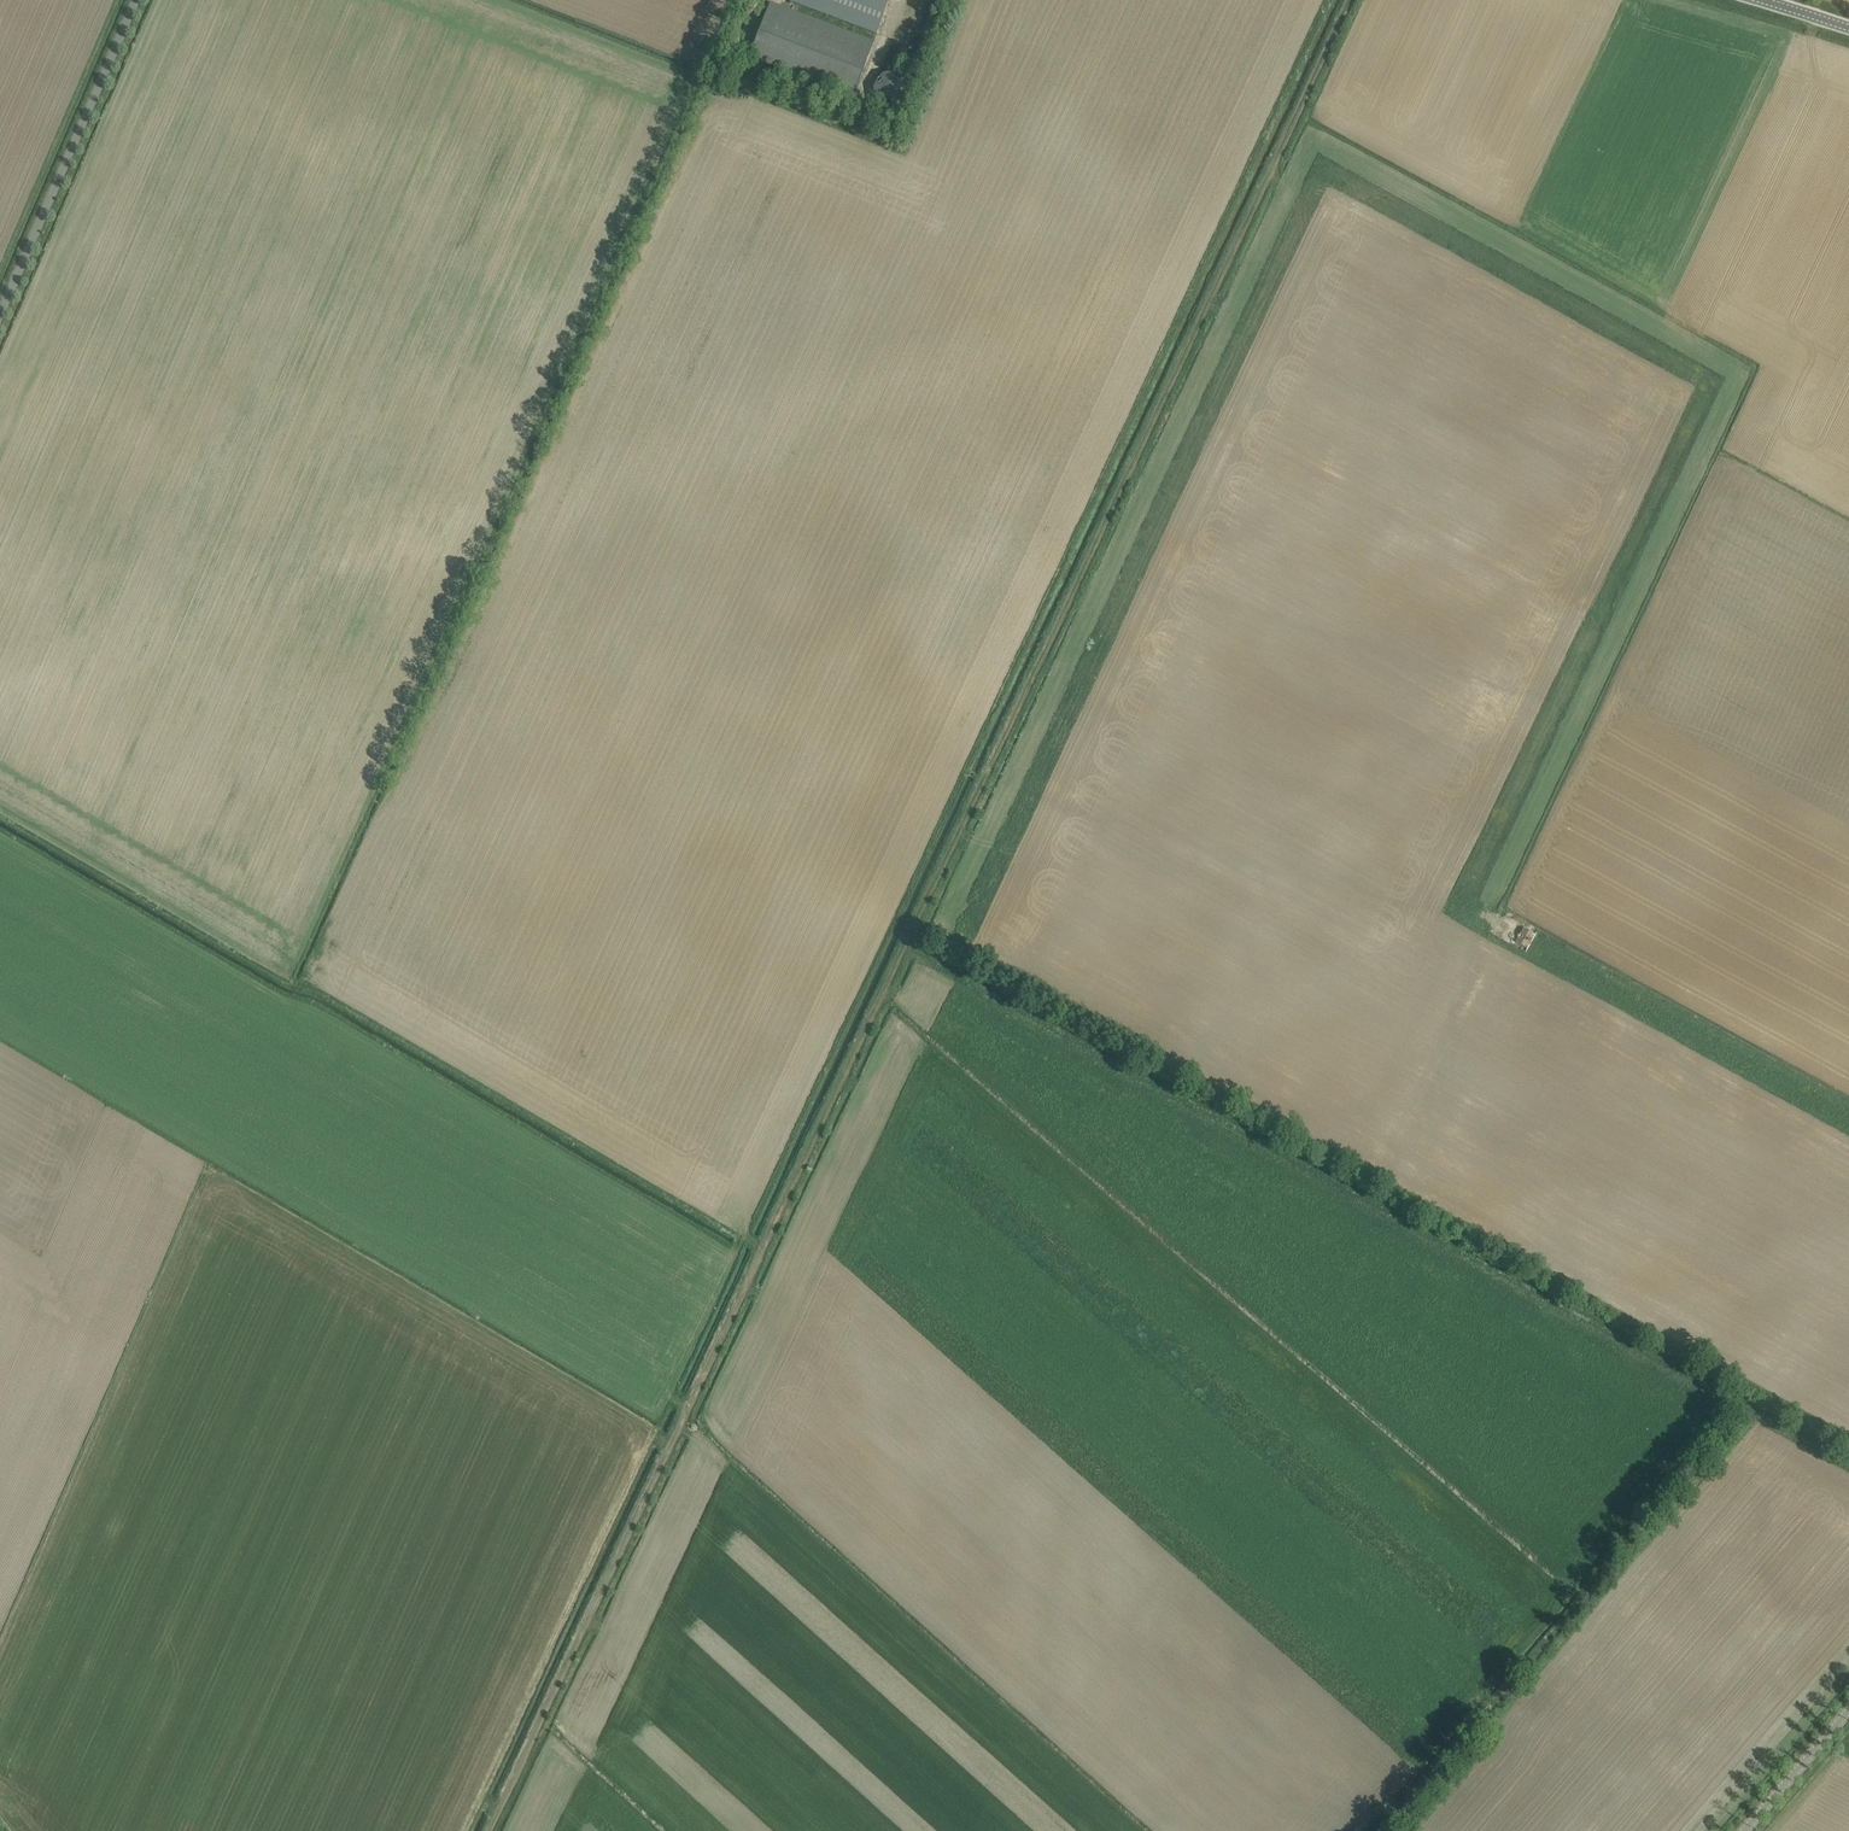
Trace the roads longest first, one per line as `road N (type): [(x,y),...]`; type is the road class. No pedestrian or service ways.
road 1 (track): [(488,1830),(1349,0)]
road 2 (unclassified): [(0,312),(135,0)]
road 3 (unclassified): [(1742,1830),(1848,1709)]

